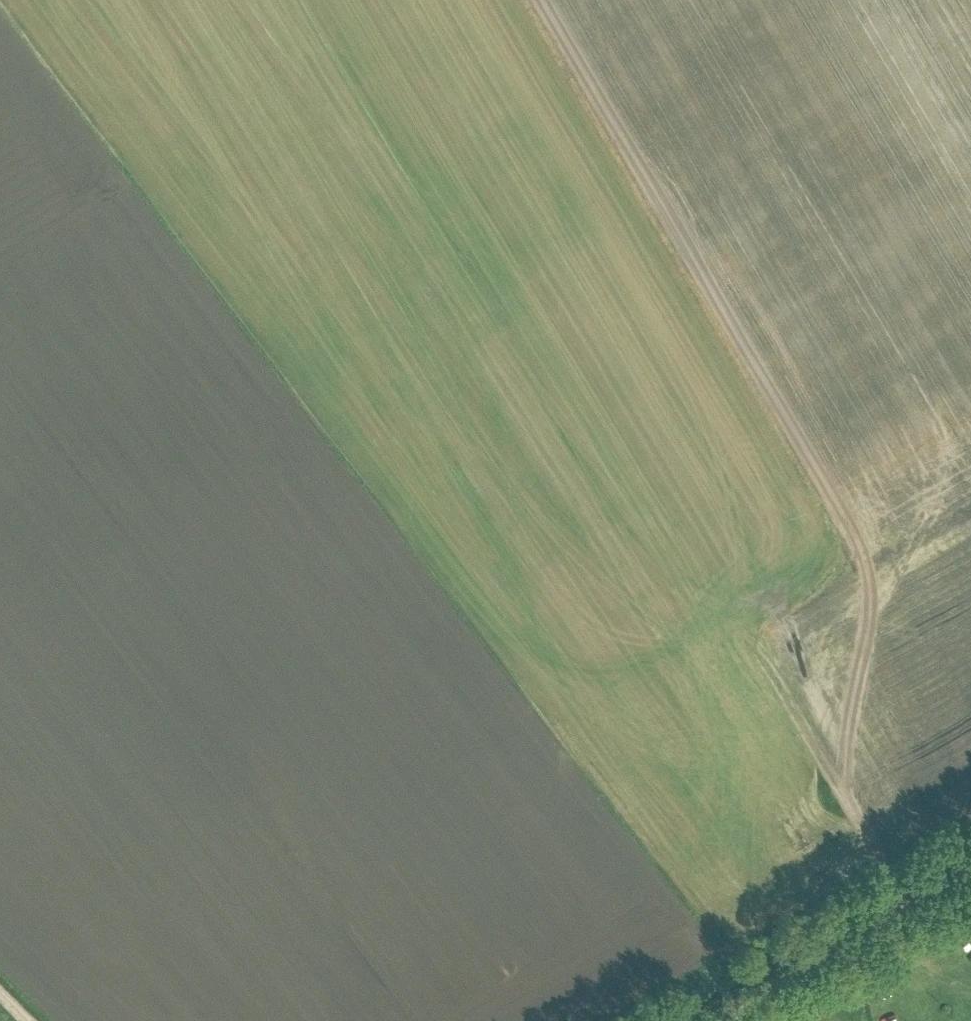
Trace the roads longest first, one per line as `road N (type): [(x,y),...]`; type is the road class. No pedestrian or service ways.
road 1 (unclassified): [(716,1020),(970,880)]

